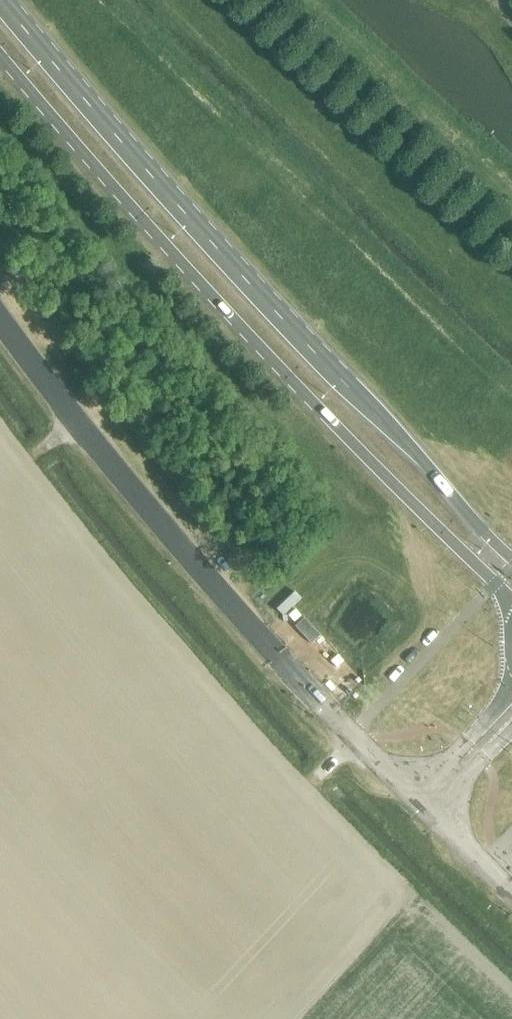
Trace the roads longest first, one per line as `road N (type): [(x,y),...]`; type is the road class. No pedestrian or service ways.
road 1 (primary): [(0,54),(185,271),(495,584),(511,612)]
road 2 (primary): [(511,560),(245,279),(1,0)]
road 3 (unclassified): [(352,735),(116,472),(0,321)]
road 4 (unclassified): [(511,681),(440,781)]

